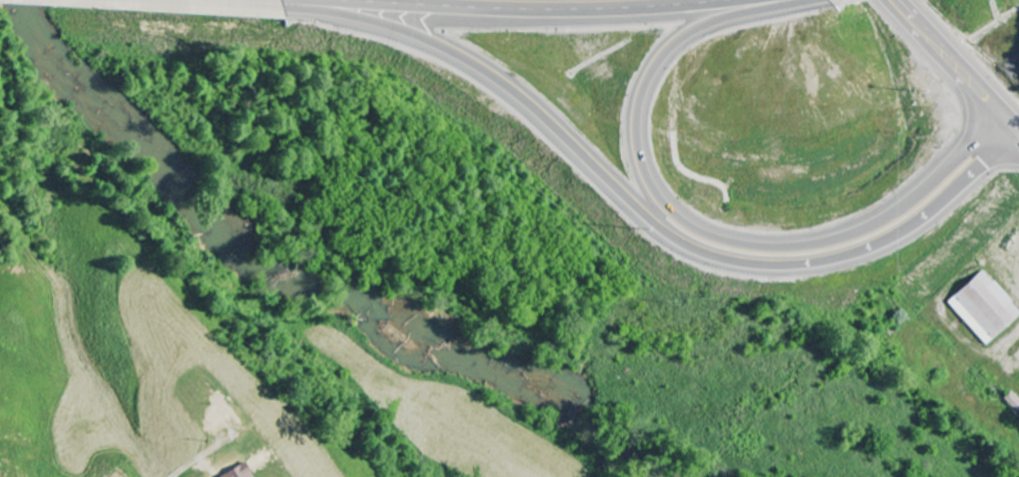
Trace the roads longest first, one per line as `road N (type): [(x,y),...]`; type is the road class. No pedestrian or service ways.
road 1 (motorway): [(229,0),(388,29),(441,48),(518,98),(658,236),(727,265),(776,268),(870,252),(915,227),(1016,134)]
road 2 (motorway): [(997,114),(903,204),(860,231),(821,243),(756,246),(691,228),(645,169),(638,127),(646,87),(681,39),(788,0)]
road 3 (motorway): [(302,0),(556,8),(740,0)]
road 4 (secondary): [(1018,137),(905,14)]

